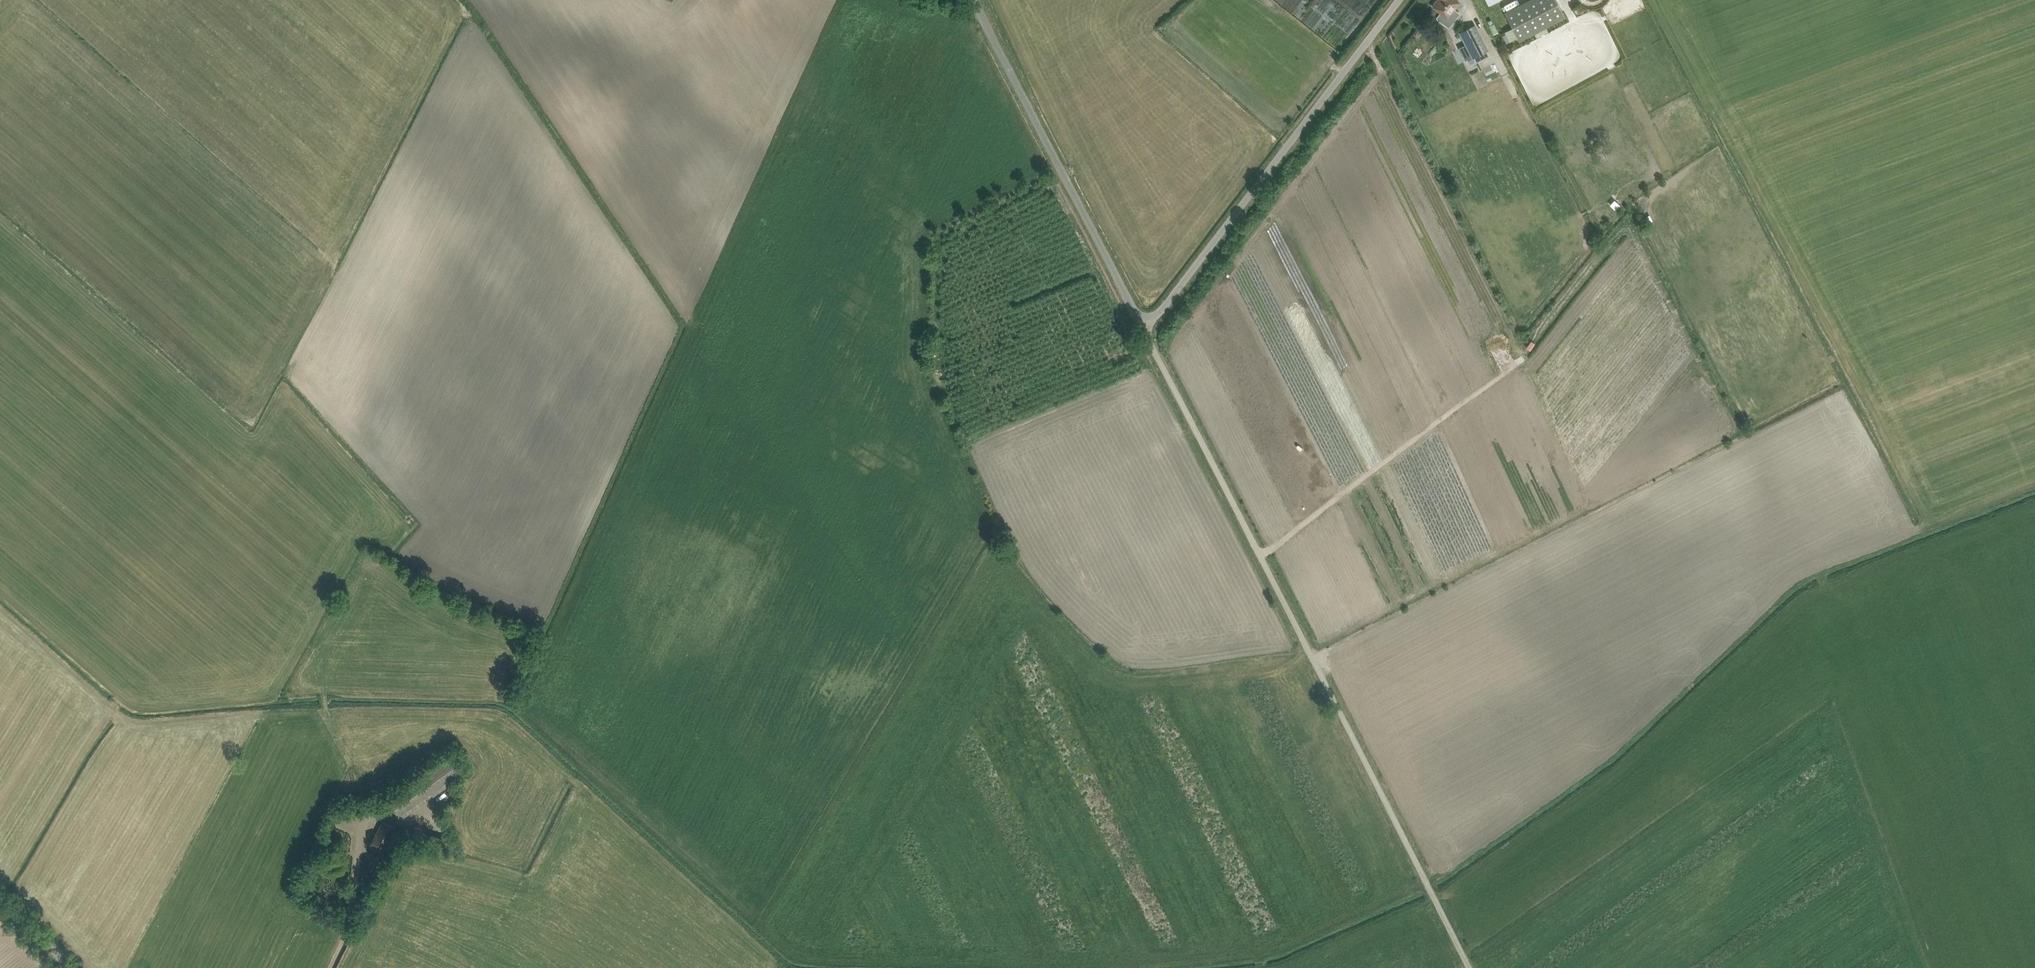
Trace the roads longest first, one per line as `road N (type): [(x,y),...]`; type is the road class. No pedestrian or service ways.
road 1 (unclassified): [(1465,967),(1142,330)]
road 2 (unclassified): [(1142,330),(1398,0)]
road 3 (unclassified): [(1142,330),(972,0)]

